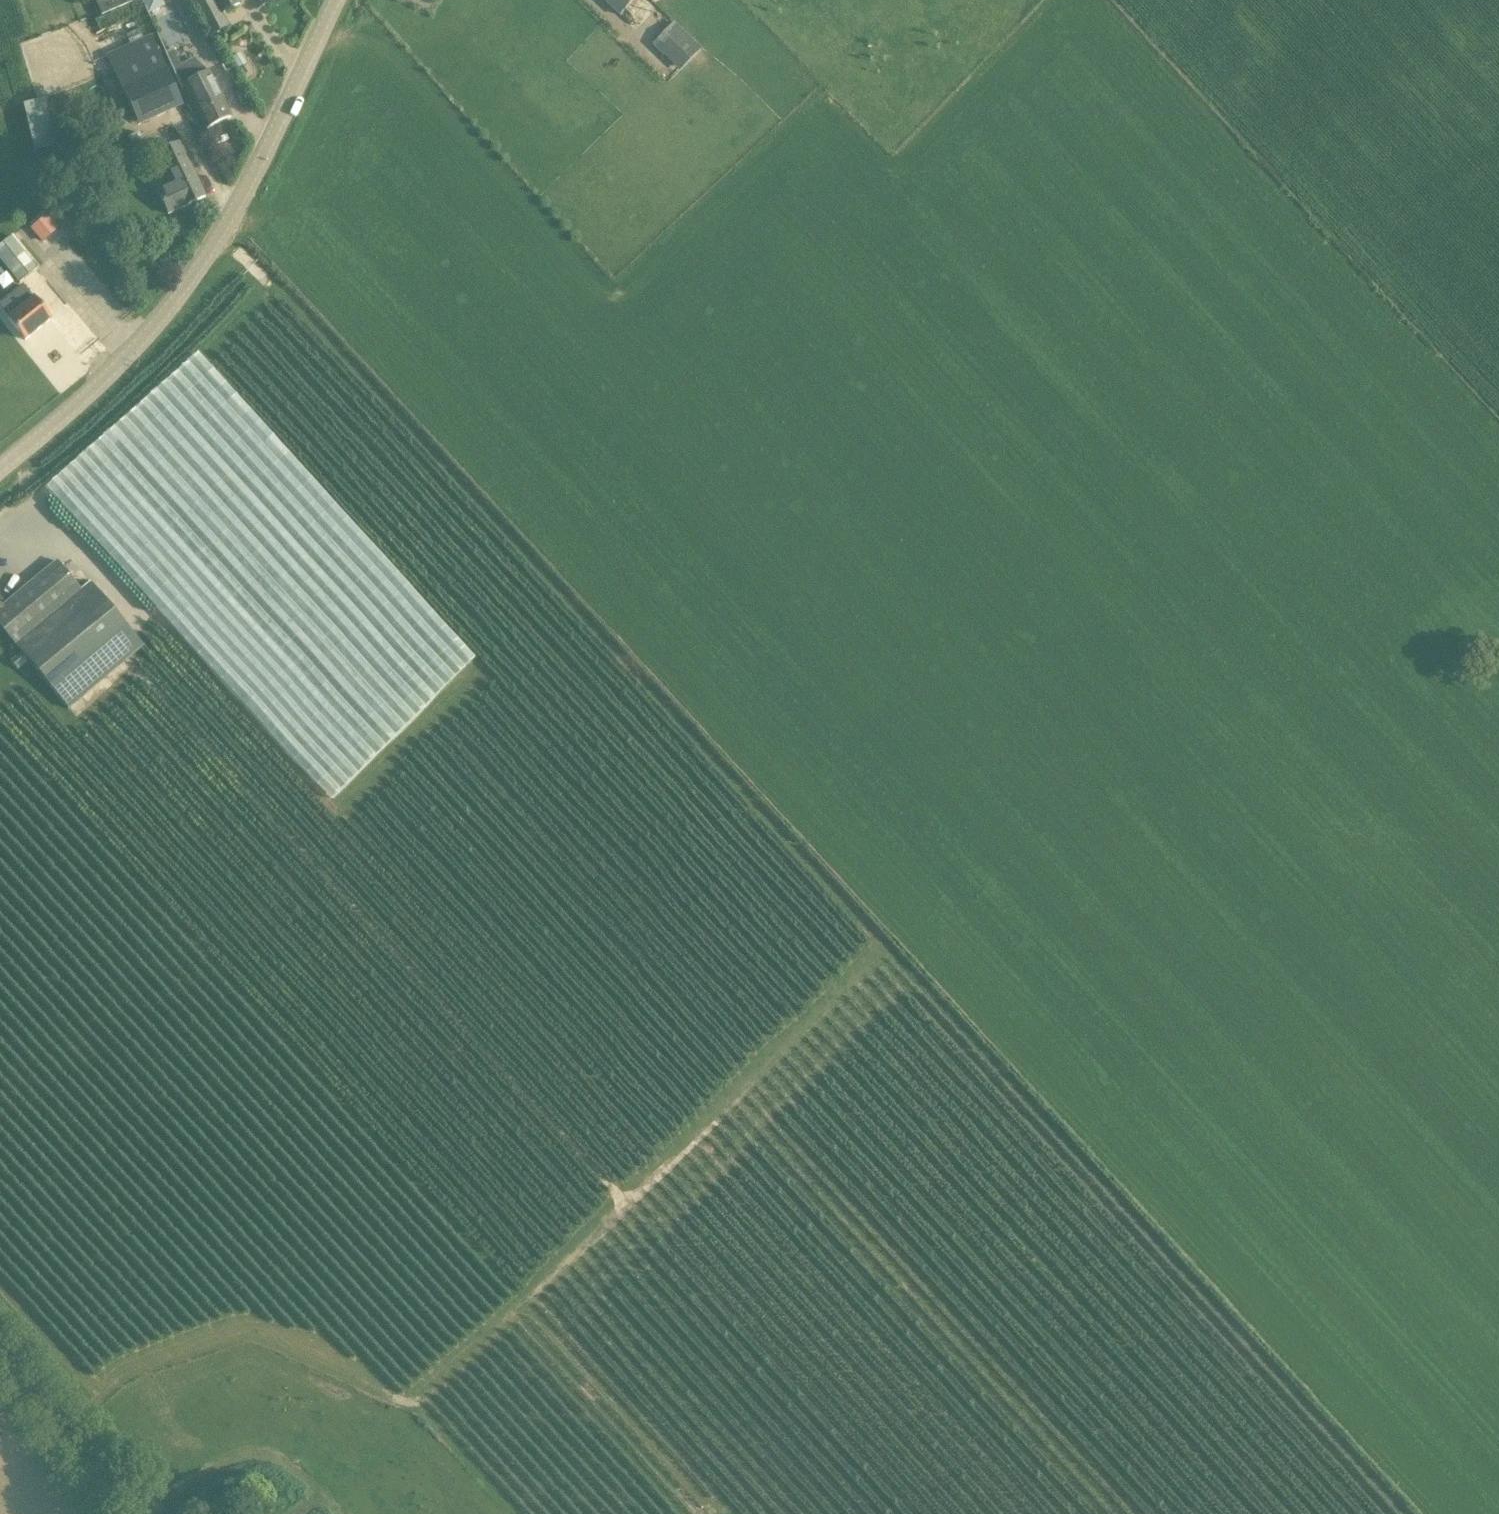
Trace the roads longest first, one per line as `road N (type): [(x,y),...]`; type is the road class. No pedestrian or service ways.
road 1 (unclassified): [(0,478),(144,344),(221,241),(342,0)]
road 2 (unclassified): [(129,1513),(0,1364)]

